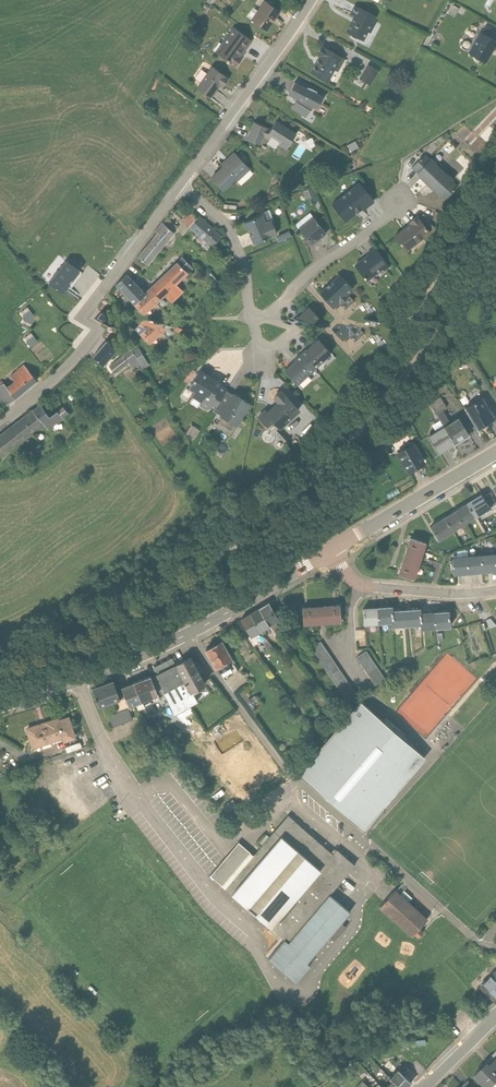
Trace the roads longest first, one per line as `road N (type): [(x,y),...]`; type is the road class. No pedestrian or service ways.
road 1 (unclassified): [(495,946),(480,943),(294,779),(186,635)]
road 2 (residential): [(184,211),(233,254),(265,357),(409,230)]
road 3 (residential): [(184,211),(77,352),(0,422)]
road 4 (residential): [(329,0),(184,211)]
road 5 (secondary): [(0,707),(186,635)]
road 6 (secondary): [(332,551),(495,453)]
road 7 (residential): [(332,551),(360,584),(421,592),(495,587)]
road 8 (secondary): [(186,635),(332,551)]

